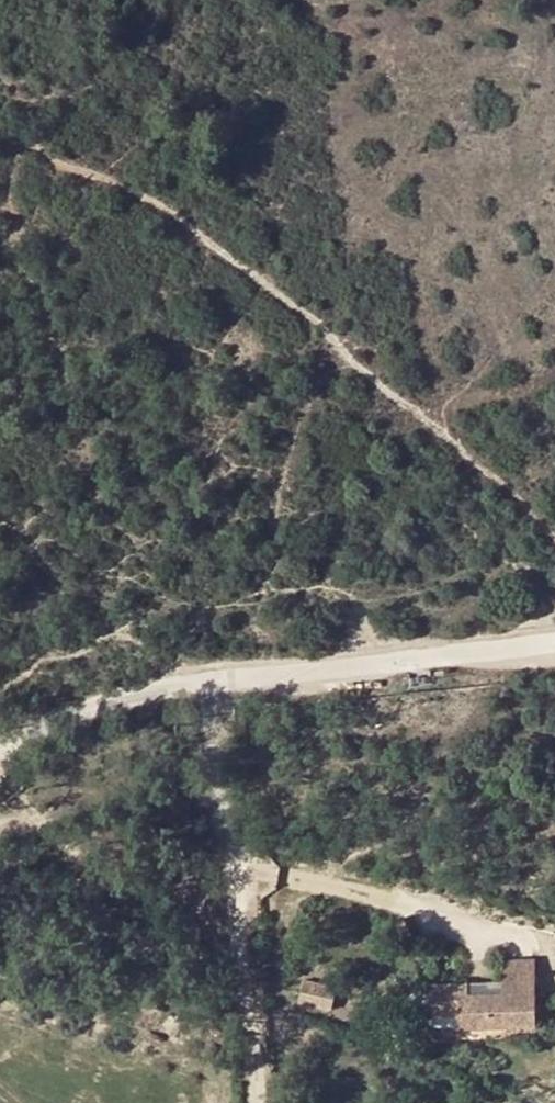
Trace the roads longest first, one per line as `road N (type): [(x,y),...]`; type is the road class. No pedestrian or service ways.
road 1 (unclassified): [(0,753),(77,711),(211,675),(554,643)]

